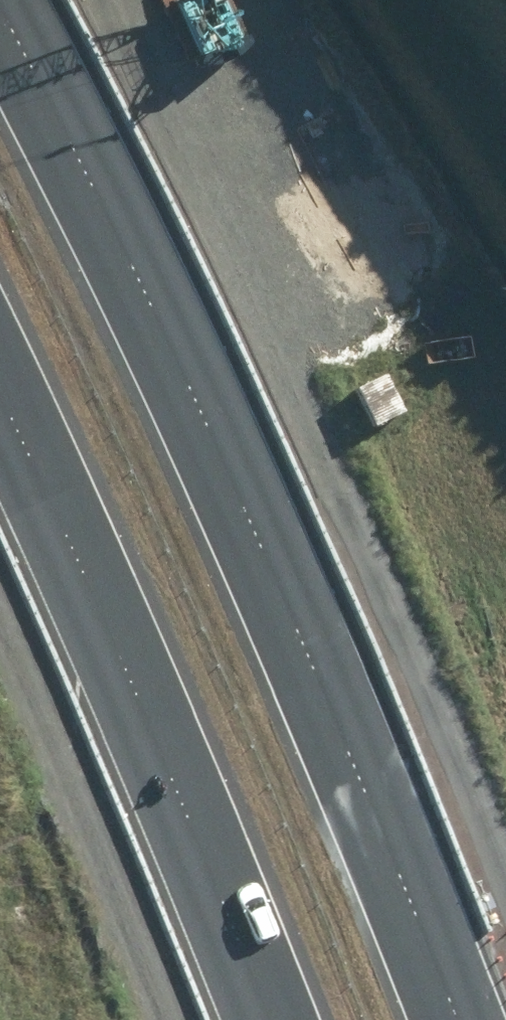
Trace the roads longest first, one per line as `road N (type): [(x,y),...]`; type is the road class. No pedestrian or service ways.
road 1 (motorway): [(0,8),(78,155),(299,632),(453,1019)]
road 2 (motorway): [(270,1019),(104,619),(0,403)]

